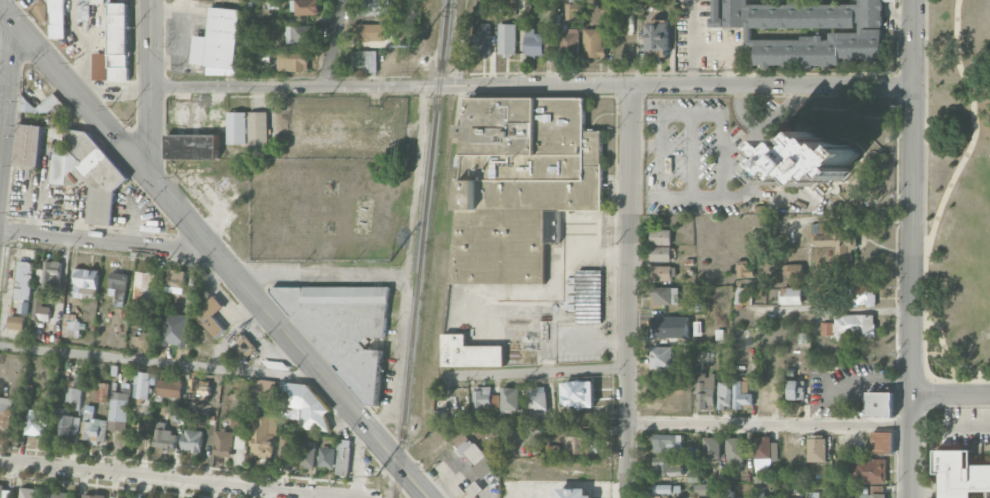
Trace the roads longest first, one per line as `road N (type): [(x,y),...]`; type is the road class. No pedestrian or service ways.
road 1 (residential): [(913,85),(151,89)]
road 2 (tertiary): [(910,497),(914,0)]
road 3 (primary): [(428,497),(148,175)]
road 4 (residential): [(623,497),(630,87)]
road 5 (residential): [(346,497),(0,463)]
road 6 (residential): [(911,425),(623,424)]
road 7 (residential): [(271,376),(0,346)]
road 8 (primary): [(148,175),(0,6)]
road 9 (residential): [(206,242),(172,251),(0,232)]
road 10 (secondary): [(148,175),(151,0)]
road 11 (residential): [(623,369),(450,379)]
road 12 (secondary): [(0,146),(18,27)]

